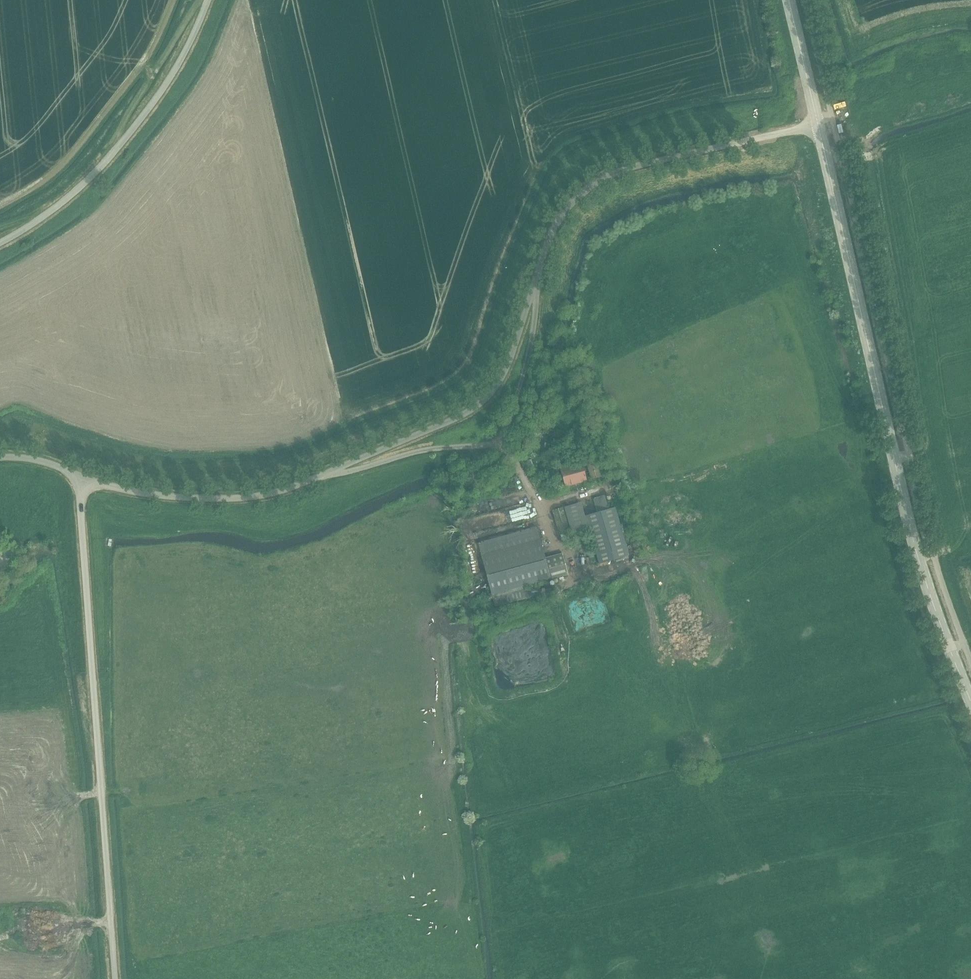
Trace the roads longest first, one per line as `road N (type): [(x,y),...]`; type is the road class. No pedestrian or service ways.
road 1 (secondary): [(970,699),(898,494),(818,125)]
road 2 (unclassified): [(115,978),(83,545),(85,478)]
road 3 (unclassified): [(532,290),(561,214),(602,178),(818,125)]
road 4 (unclassified): [(318,477),(502,437),(526,362),(532,290)]
road 5 (unclassified): [(0,243),(71,196),(116,150),(178,65),(208,0)]
road 6 (unclassified): [(318,477),(483,402),(502,377),(532,290)]
road 7 (unclassified): [(85,478),(130,491),(224,500),(318,477)]
road 8 (secondary): [(818,125),(789,0)]

